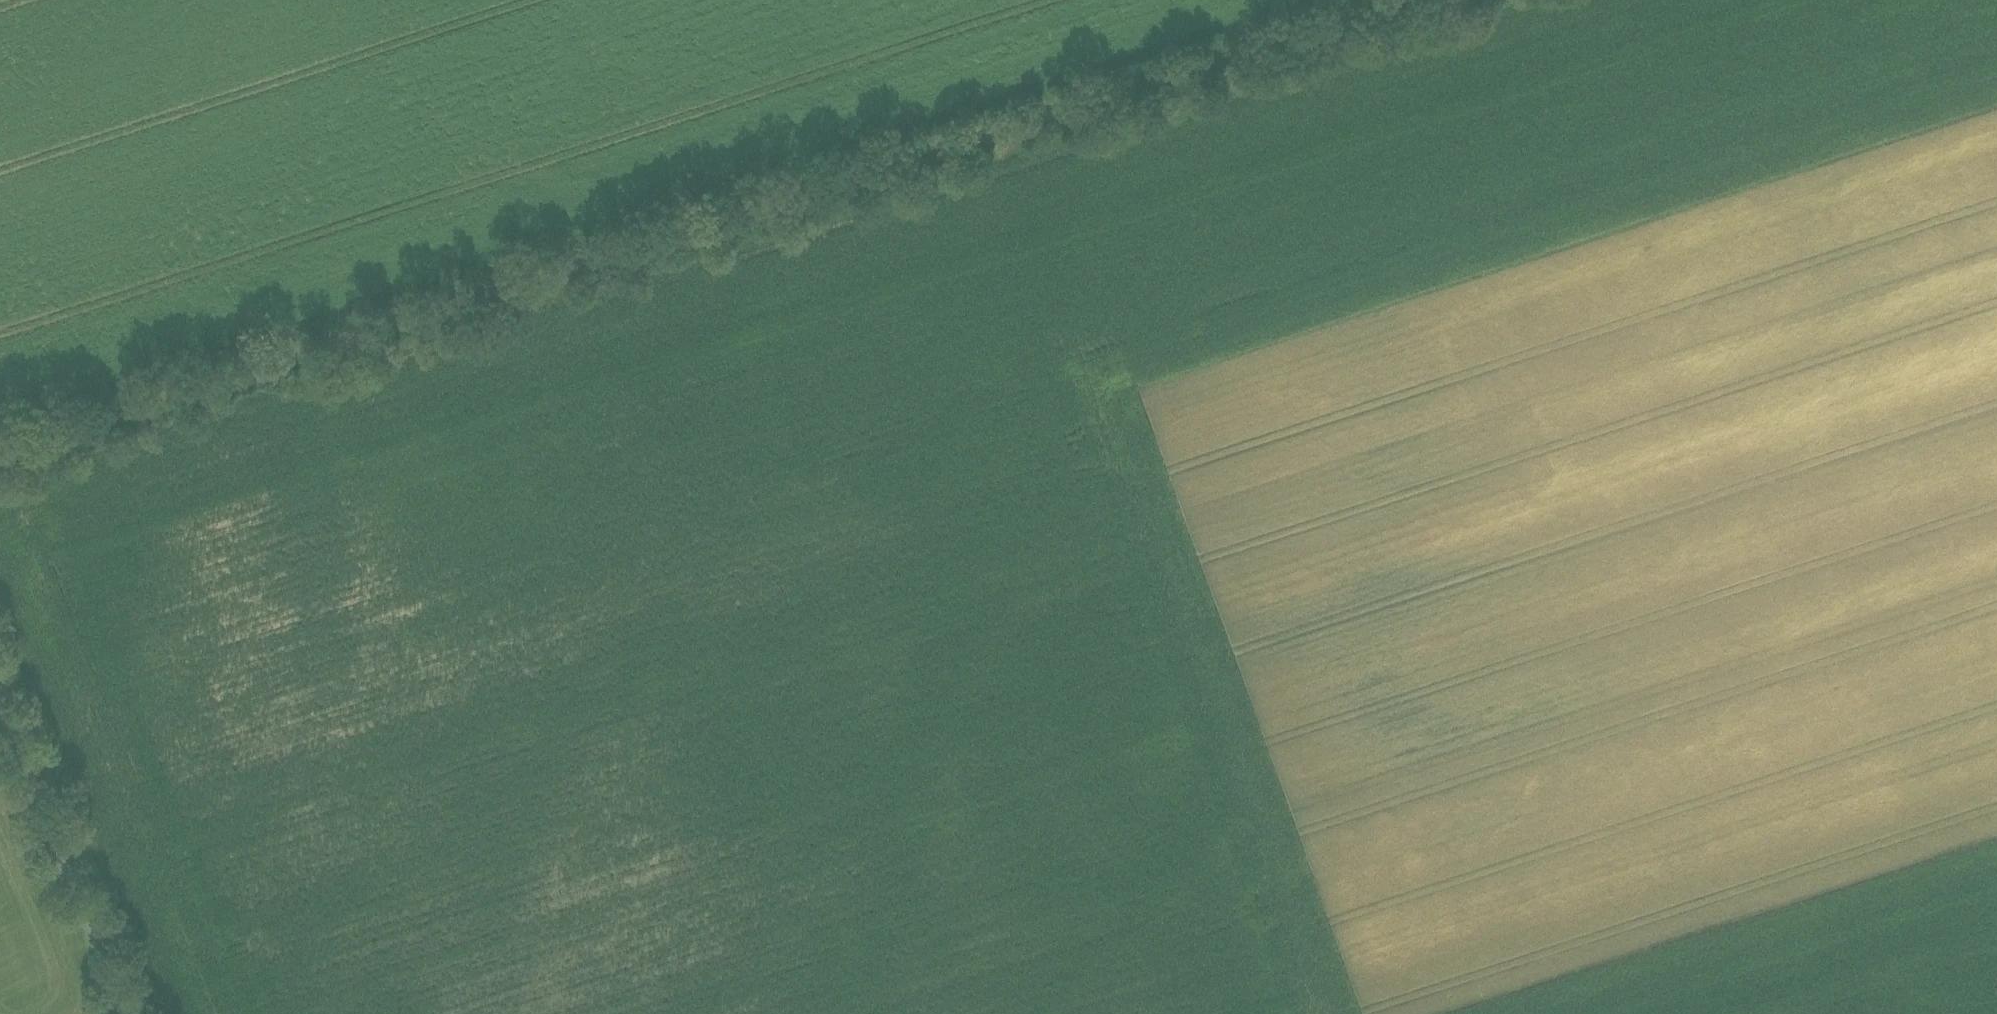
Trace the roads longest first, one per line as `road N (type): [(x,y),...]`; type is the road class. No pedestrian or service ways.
road 1 (unclassified): [(0,453),(1416,0)]
road 2 (unclassified): [(0,700),(127,1013)]

